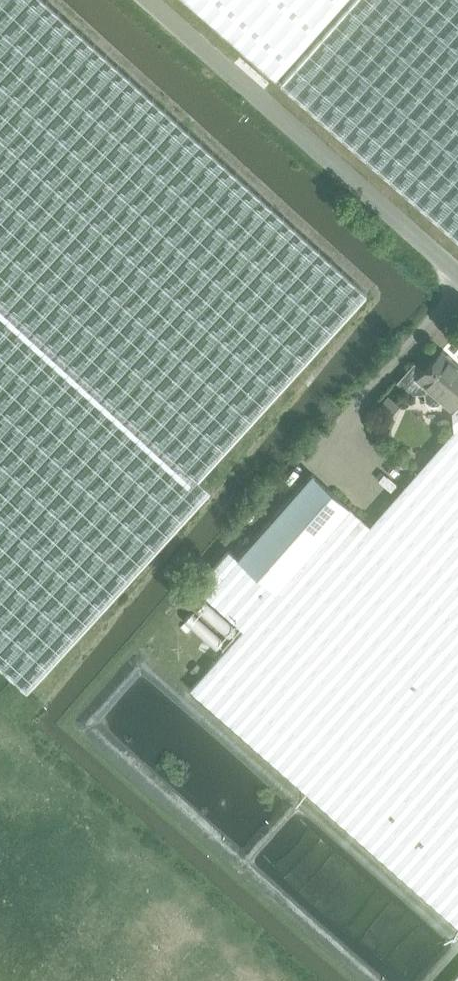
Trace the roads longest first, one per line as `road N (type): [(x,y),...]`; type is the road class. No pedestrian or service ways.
road 1 (unclassified): [(457,269),(151,0)]

